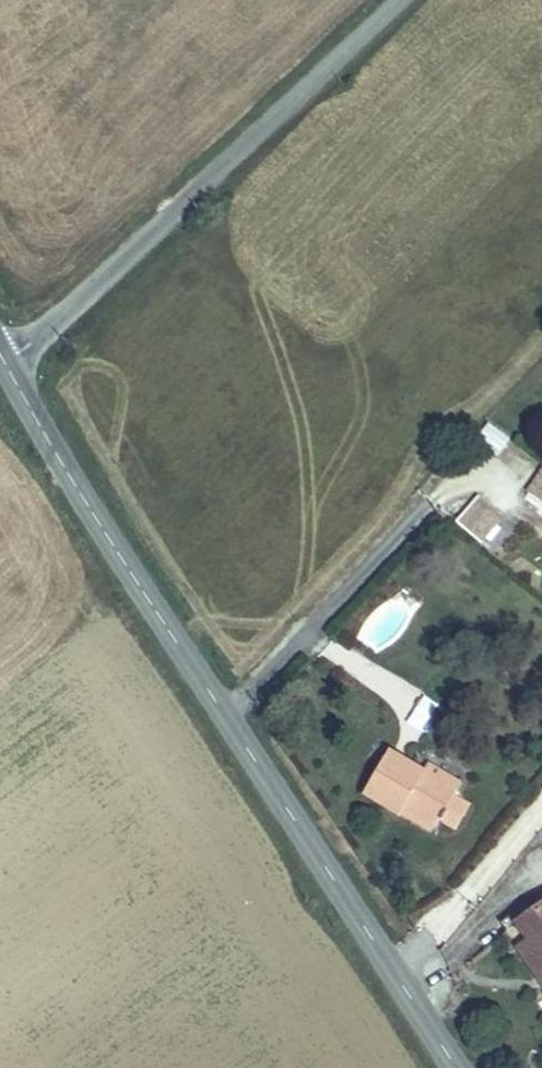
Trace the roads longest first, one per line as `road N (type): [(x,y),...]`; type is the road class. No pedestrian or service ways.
road 1 (tertiary): [(8,362),(73,477),(461,1067)]
road 2 (unclassified): [(396,0),(8,362)]

